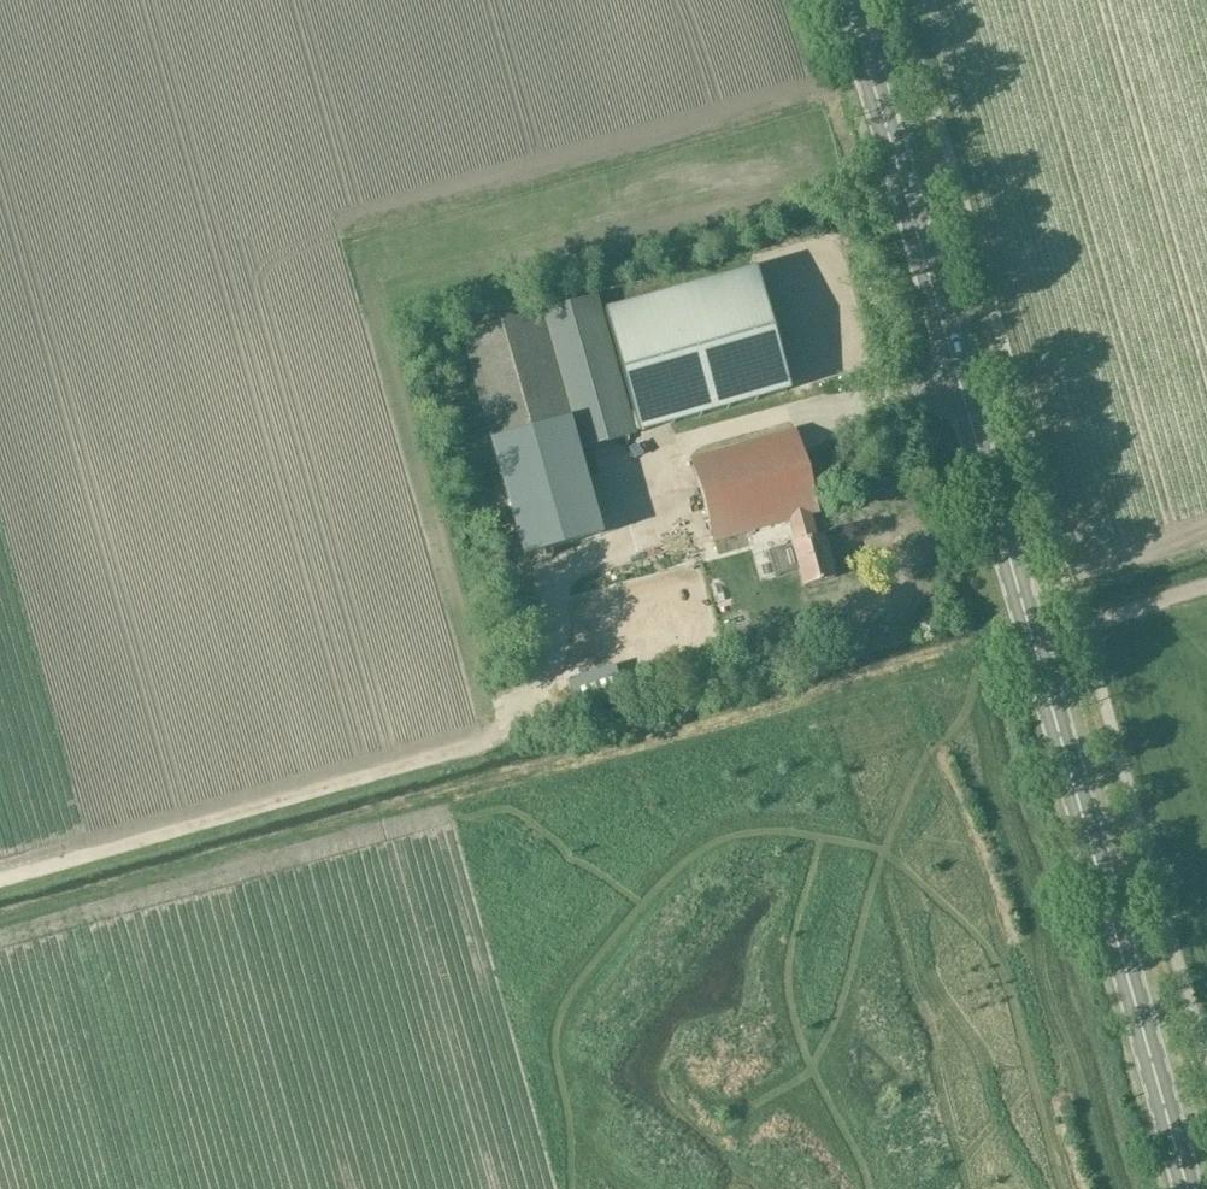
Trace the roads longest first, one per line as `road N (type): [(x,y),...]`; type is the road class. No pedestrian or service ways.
road 1 (secondary): [(1189,1188),(1020,587),(841,0)]
road 2 (track): [(1206,536),(1020,587)]

